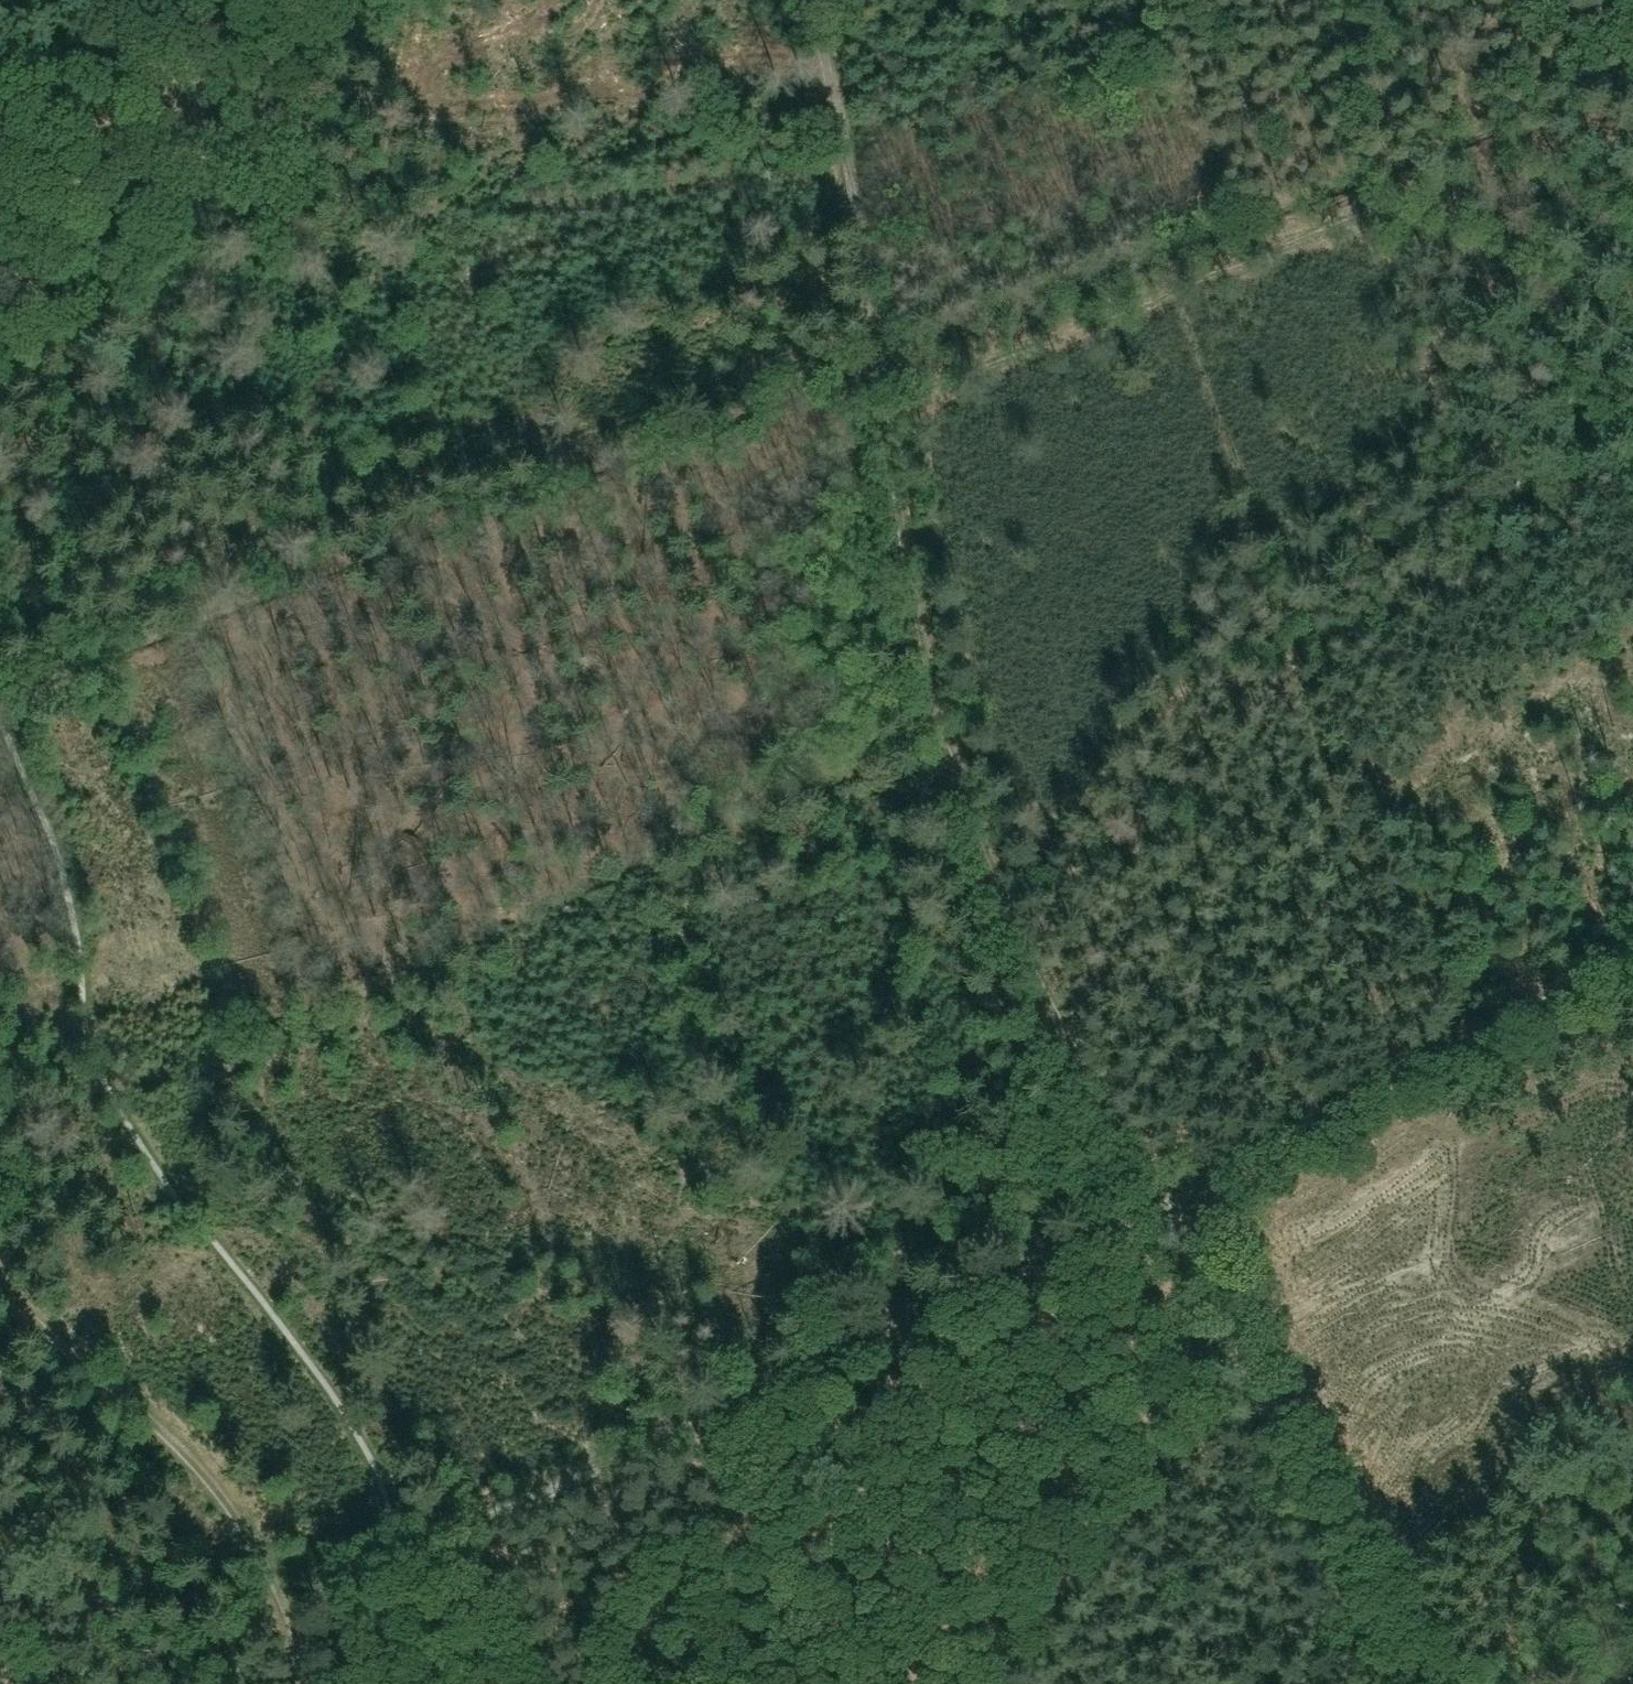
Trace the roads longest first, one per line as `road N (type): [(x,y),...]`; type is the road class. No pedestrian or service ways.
road 1 (track): [(1387,1683),(1159,1218),(971,864),(894,562),(841,203),(793,0)]
road 2 (track): [(1632,944),(1159,1218),(285,1607)]
road 3 (track): [(0,1290),(207,1474),(285,1607)]
road 4 (track): [(140,0),(0,78)]

